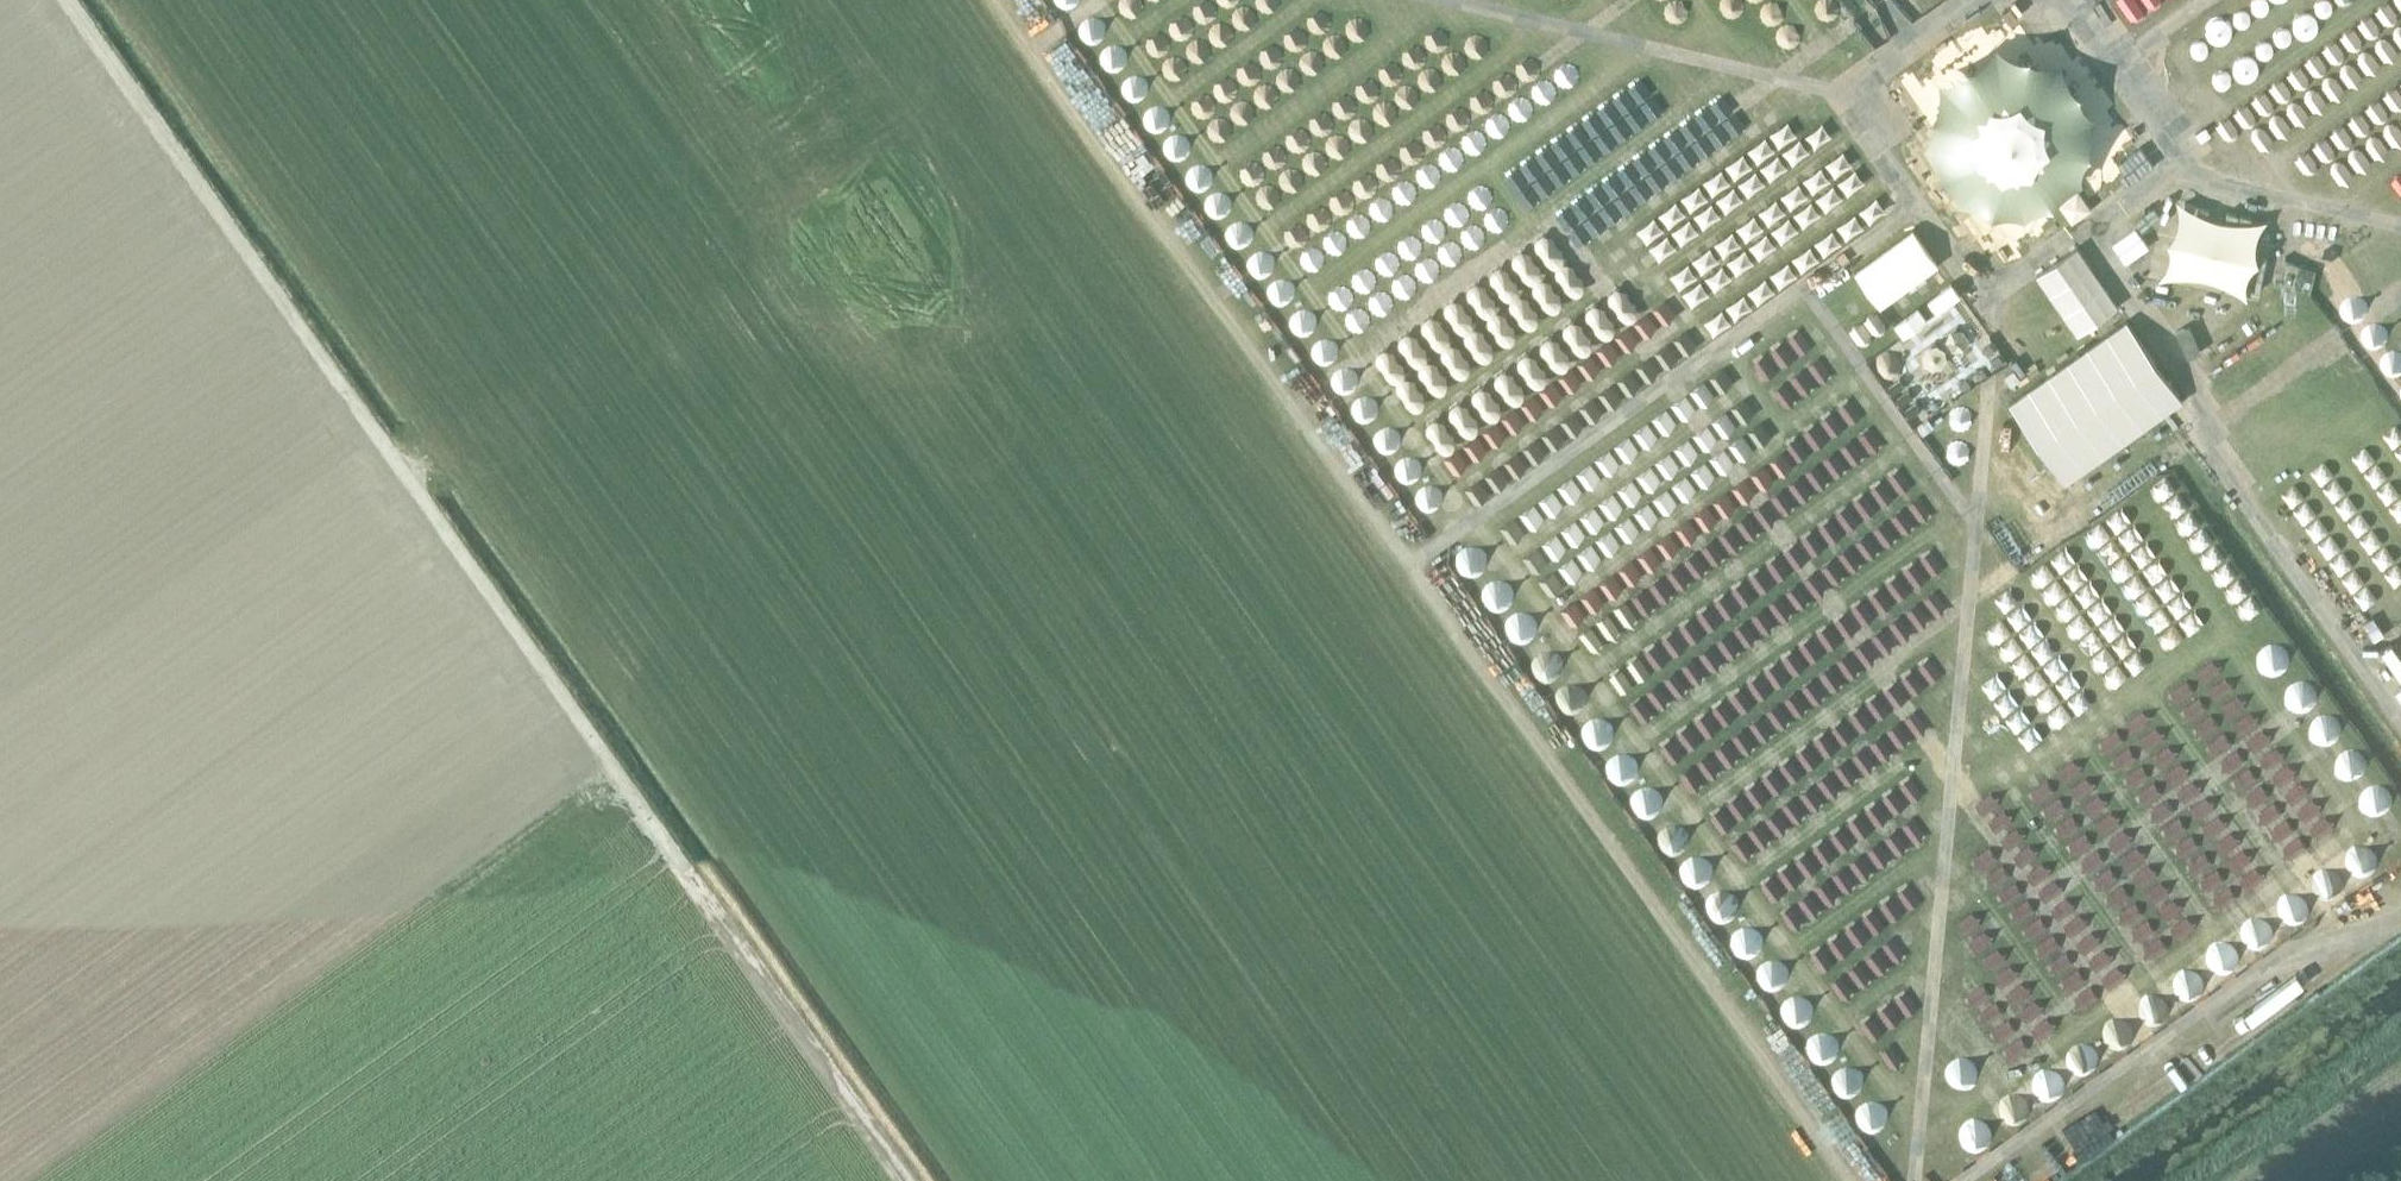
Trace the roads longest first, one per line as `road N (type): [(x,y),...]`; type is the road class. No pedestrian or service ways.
road 1 (track): [(2259,1180),(2400,1080)]

